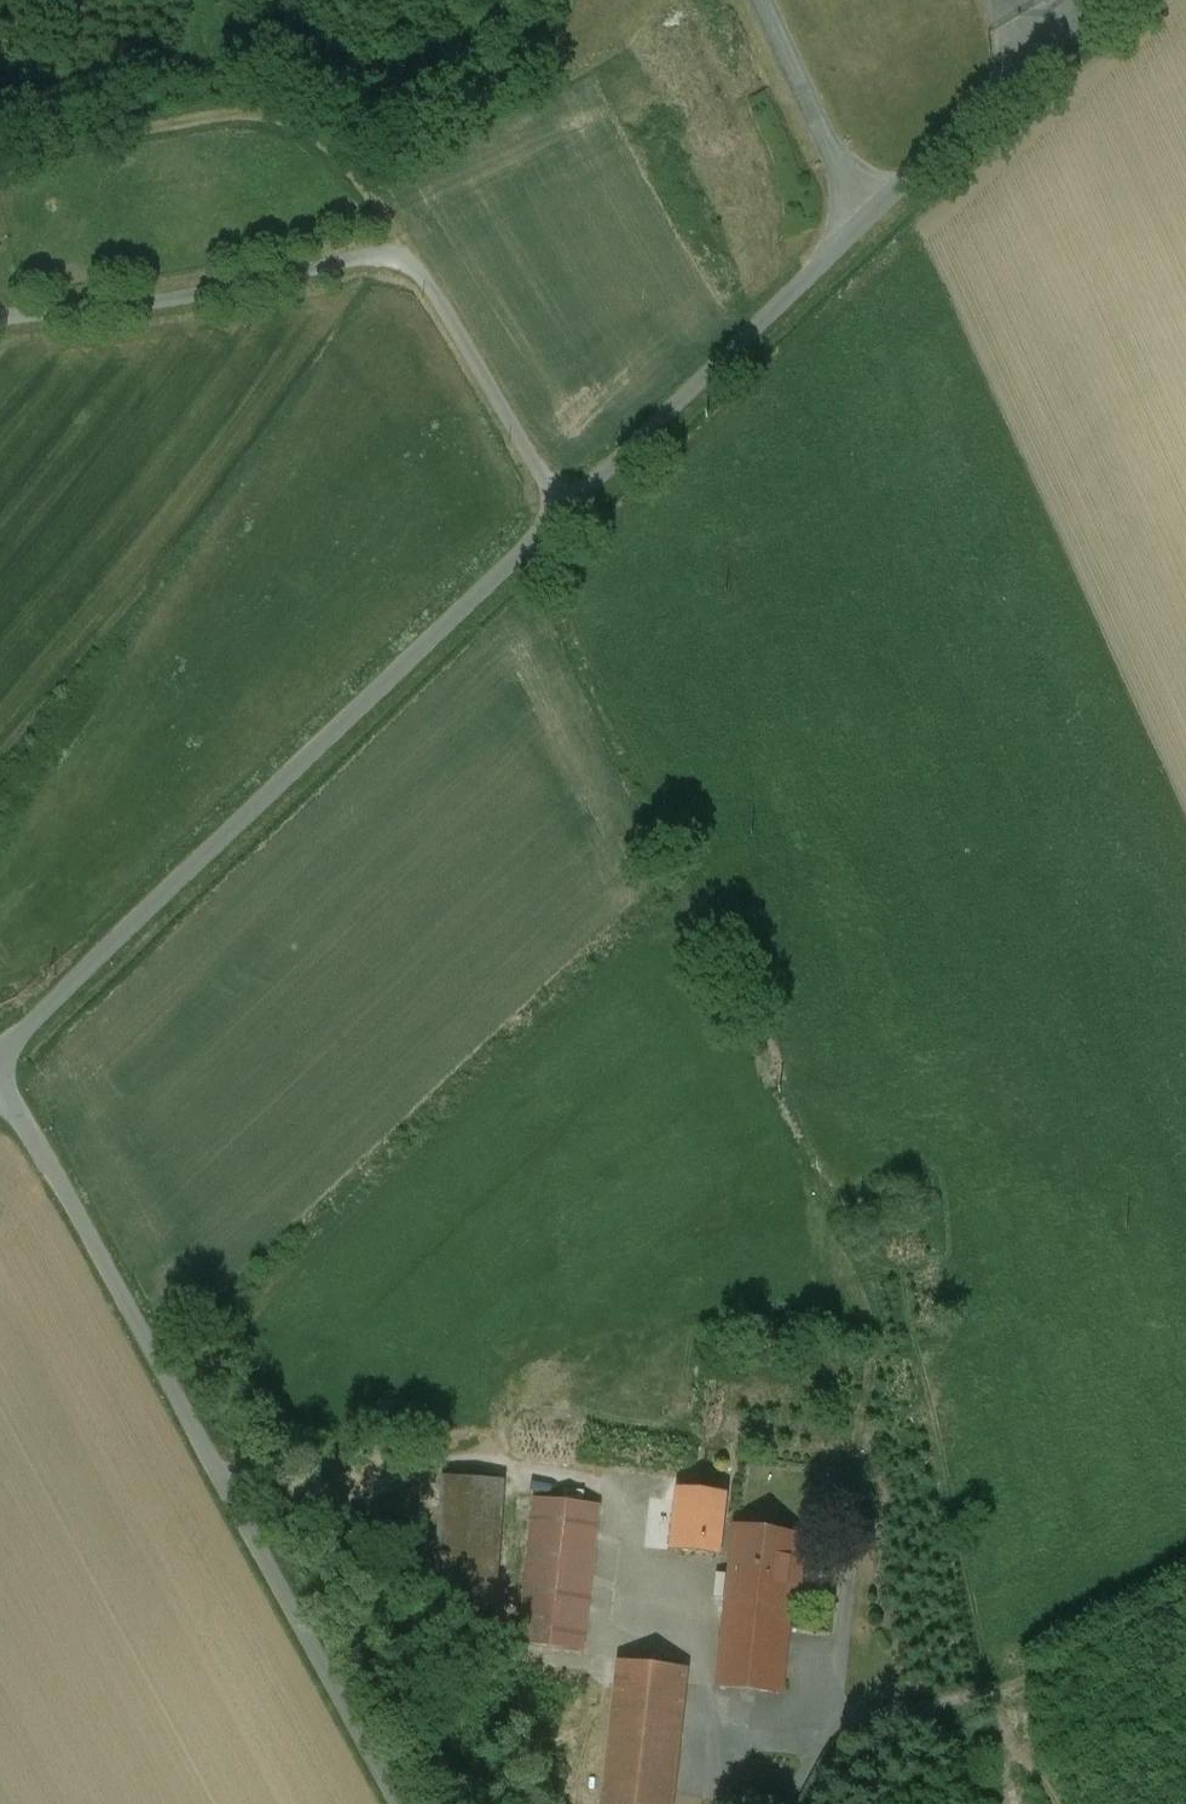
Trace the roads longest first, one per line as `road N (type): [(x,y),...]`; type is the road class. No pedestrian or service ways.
road 1 (unclassified): [(1105,0),(0,1057)]
road 2 (unclassified): [(0,1092),(205,1442),(401,1803)]
road 3 (track): [(1185,1593),(1004,1689),(829,1727)]

